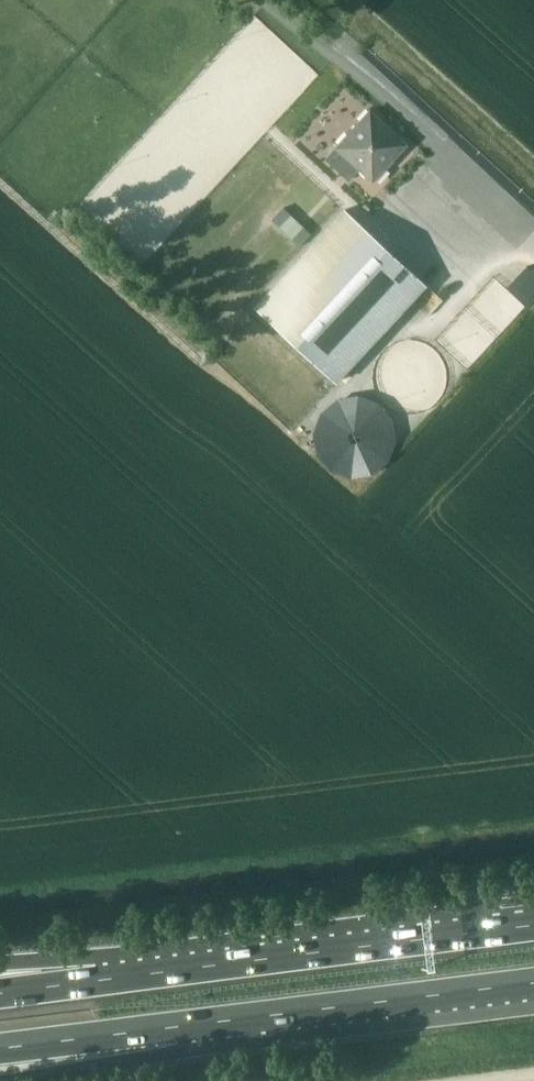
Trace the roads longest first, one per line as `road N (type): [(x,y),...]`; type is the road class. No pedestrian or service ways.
road 1 (motorway): [(533,925),(101,979)]
road 2 (motorway): [(183,1028),(533,985)]
road 3 (motorway): [(0,1078),(183,1028)]
road 4 (motorway): [(0,1049),(183,1028)]

